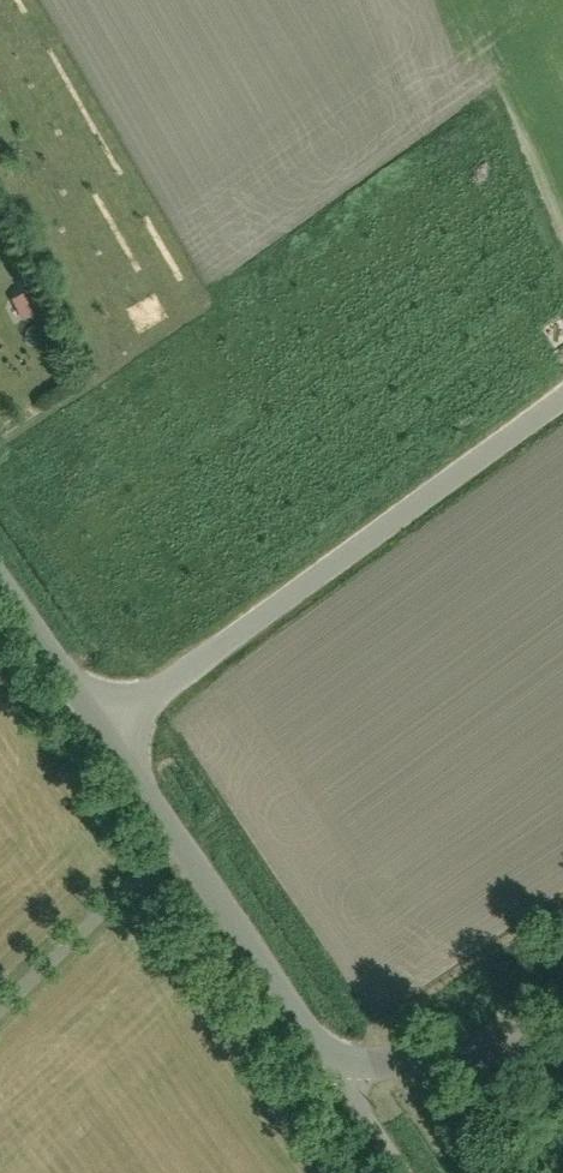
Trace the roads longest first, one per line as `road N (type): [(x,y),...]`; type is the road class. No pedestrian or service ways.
road 1 (unclassified): [(99,735),(562,393)]
road 2 (residential): [(326,1069),(99,735)]
road 3 (unclassified): [(562,1046),(326,1069)]
road 4 (residential): [(99,735),(0,596)]
road 5 (residential): [(397,1172),(326,1069)]

